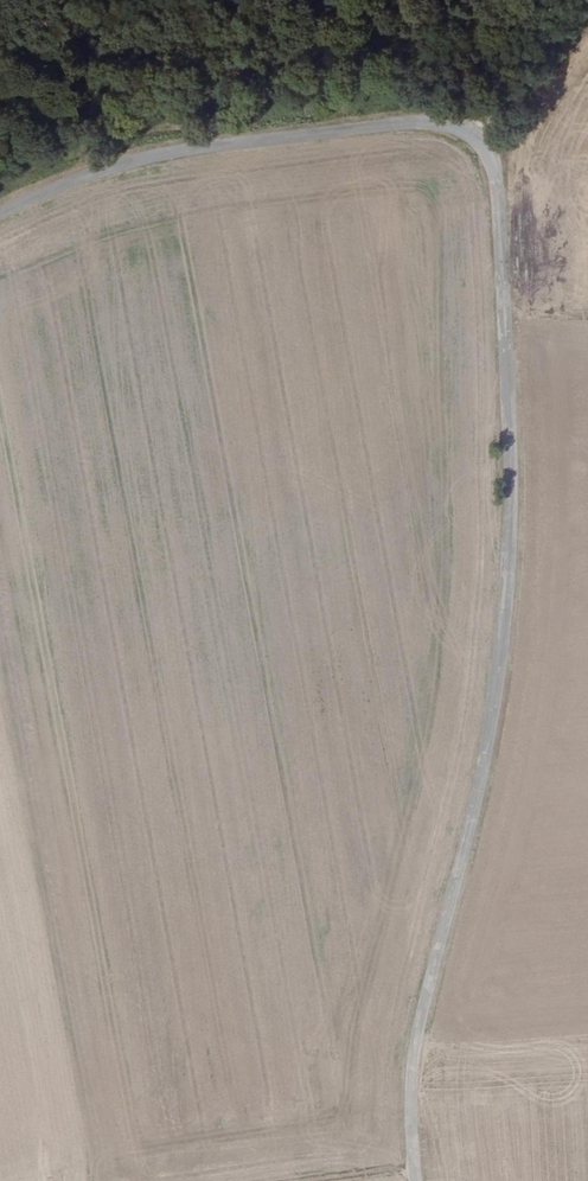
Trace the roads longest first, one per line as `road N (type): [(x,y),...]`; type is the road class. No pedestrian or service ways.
road 1 (unclassified): [(0,223),(154,156),(421,121),(480,139),(492,158),(506,201),(513,588),(487,755),(430,987),(413,1117),(419,1180)]

